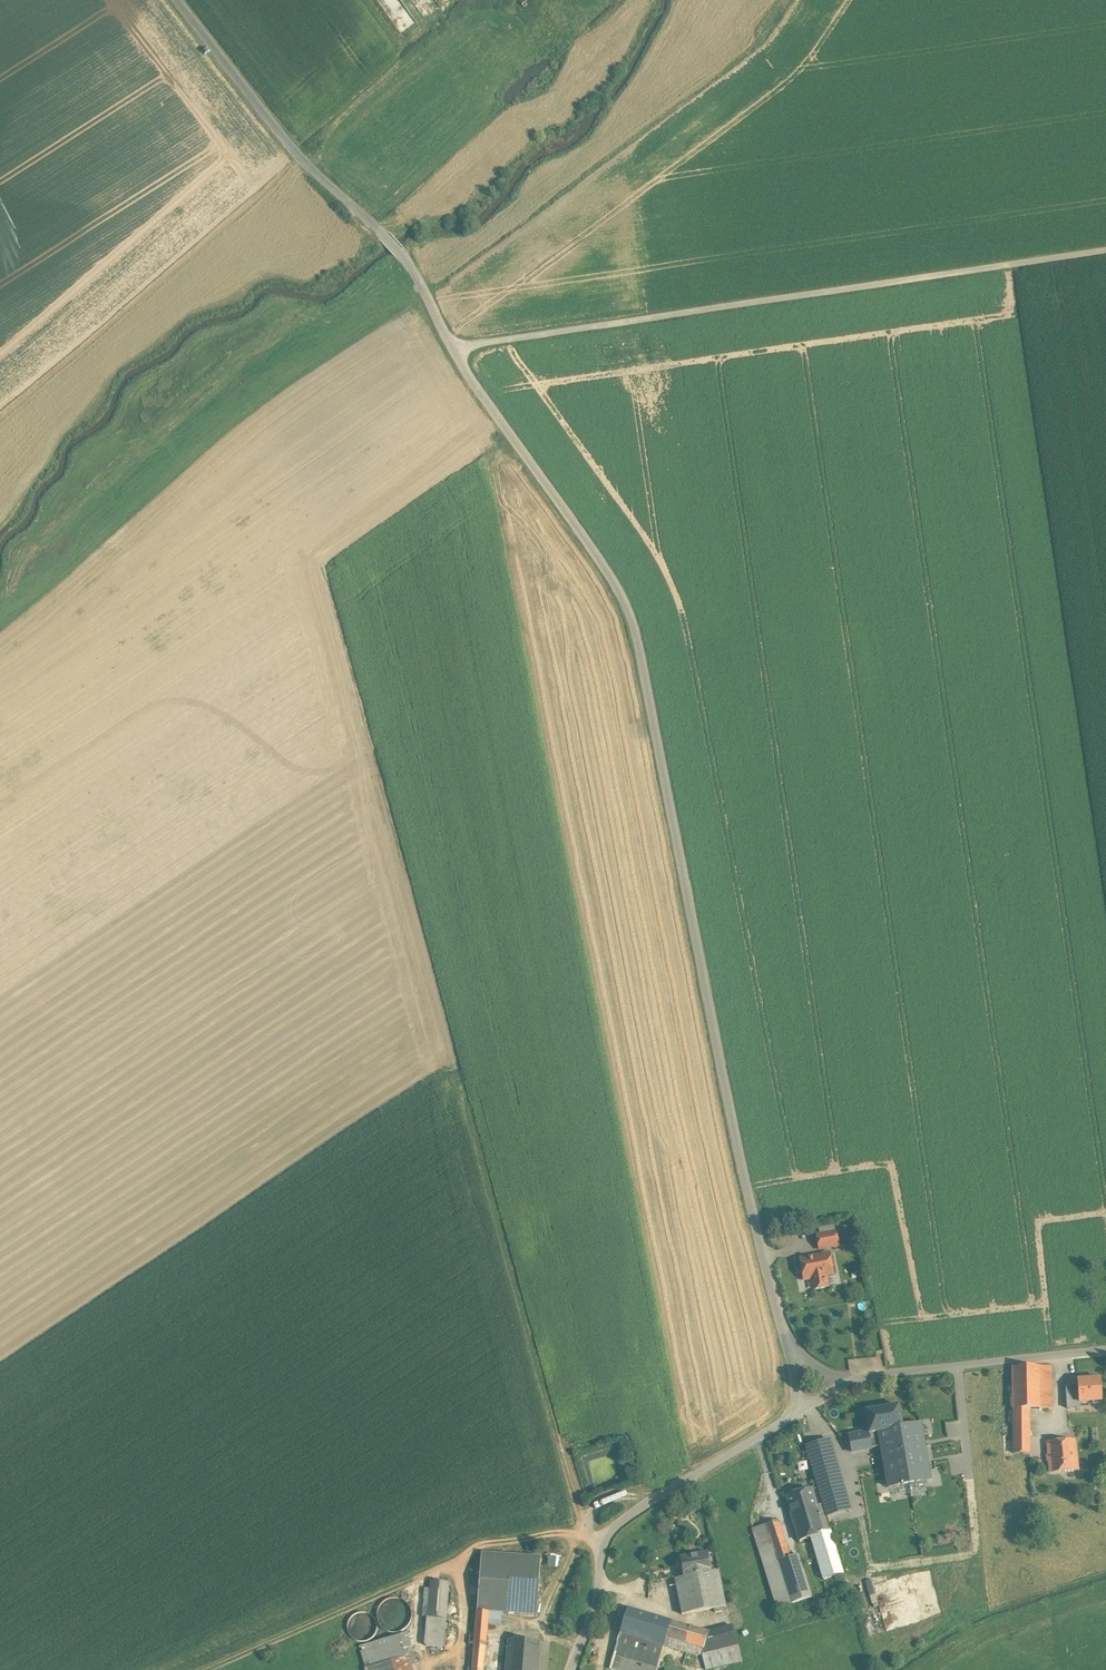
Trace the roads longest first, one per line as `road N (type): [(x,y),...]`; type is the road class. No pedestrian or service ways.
road 1 (unclassified): [(178,0),(316,174),(402,255),(474,382),(623,590),(640,632),(753,1214),(795,1352)]
road 2 (track): [(1105,251),(454,347)]
road 3 (unclassified): [(795,1415),(618,1526),(571,1669)]
road 4 (unclassified): [(1105,1350),(847,1379)]

